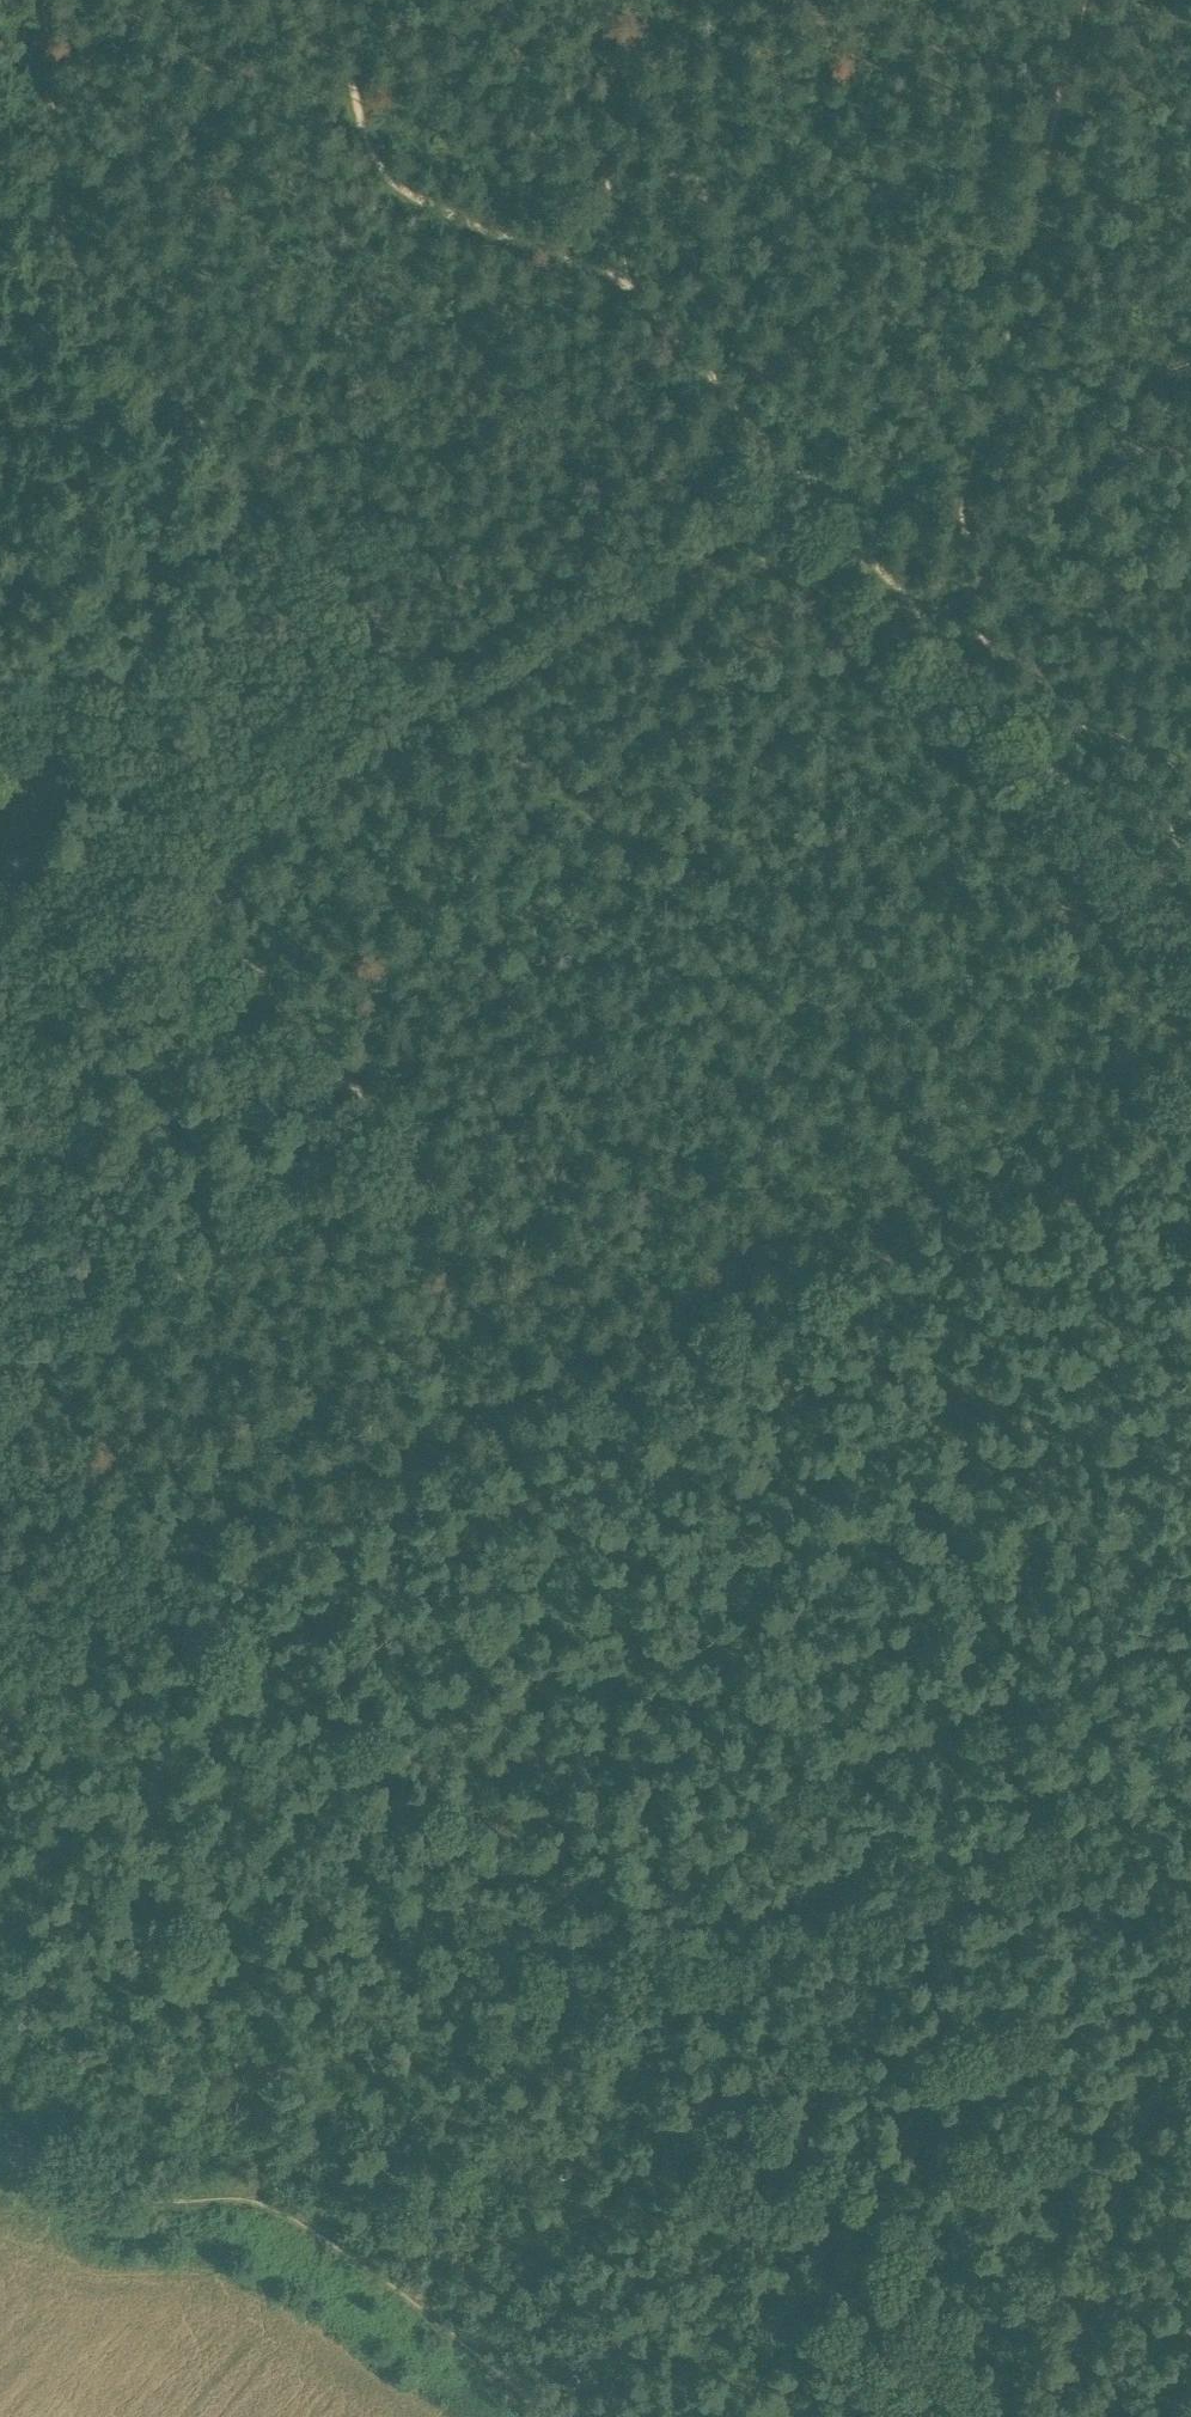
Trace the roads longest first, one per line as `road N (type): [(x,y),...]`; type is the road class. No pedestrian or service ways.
road 1 (track): [(1190,1943),(1132,2185),(1042,2416)]

